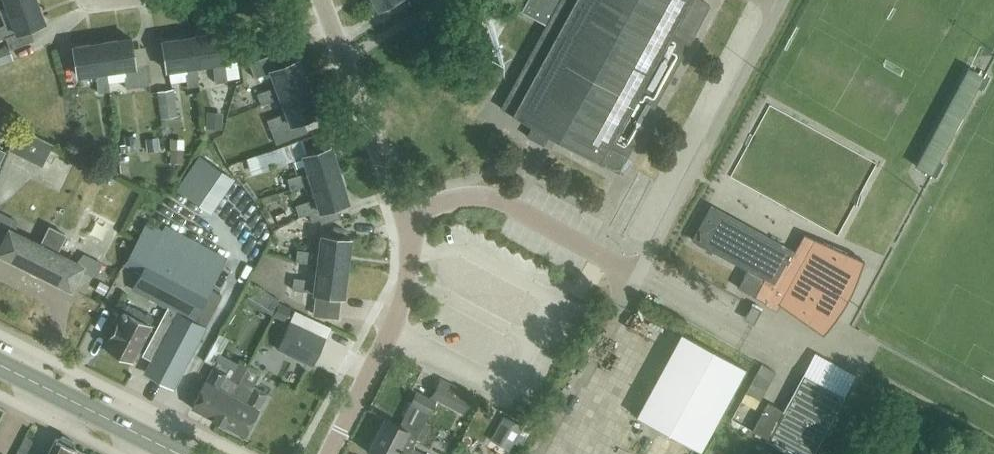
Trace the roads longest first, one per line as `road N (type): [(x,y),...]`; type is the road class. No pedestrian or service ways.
road 1 (residential): [(409,213),(482,196),(617,264),(637,266),(785,0)]
road 2 (residential): [(331,453),(397,321),(412,251),(409,213)]
road 3 (residential): [(409,213),(322,0)]
road 4 (secondary): [(180,453),(0,365)]

